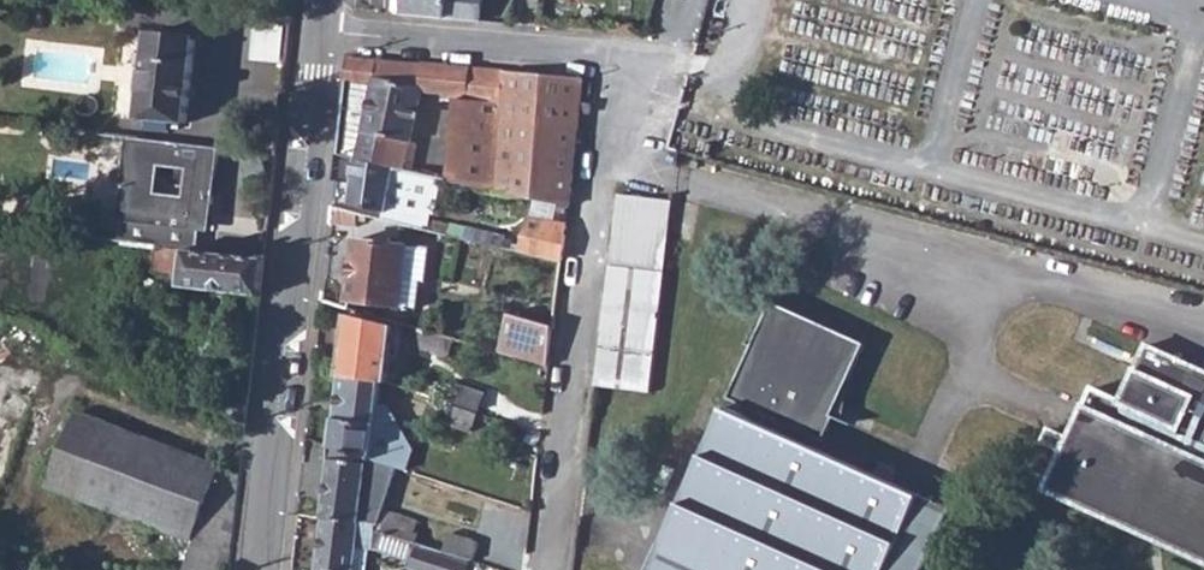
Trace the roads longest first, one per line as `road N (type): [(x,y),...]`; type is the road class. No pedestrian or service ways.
road 1 (tertiary): [(320,32),(260,569)]
road 2 (residential): [(629,70),(615,149),(598,182),(555,569)]
road 3 (residential): [(320,32),(628,61),(629,70)]

